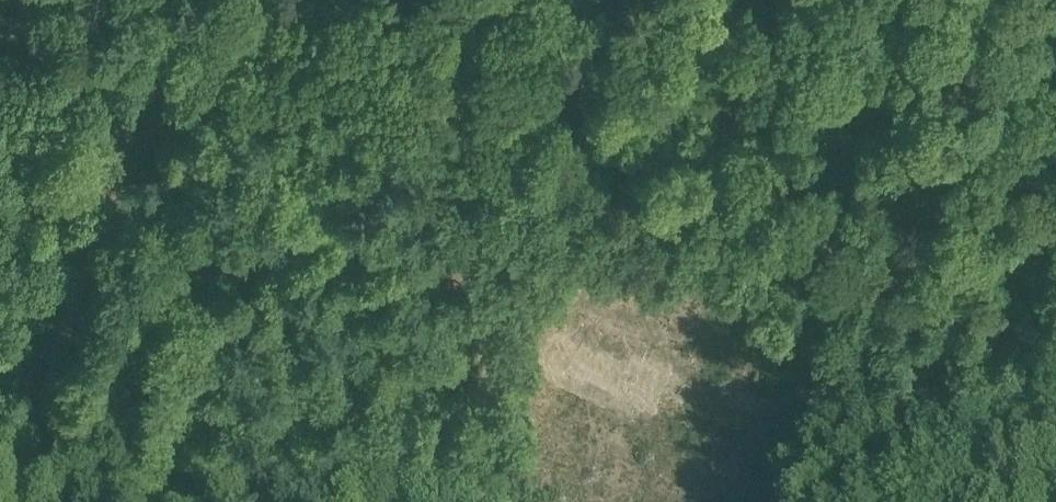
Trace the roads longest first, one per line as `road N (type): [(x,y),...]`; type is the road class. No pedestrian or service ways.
road 1 (track): [(1055,336),(156,51)]
road 2 (track): [(13,501),(156,51)]
road 3 (track): [(1002,501),(1042,333)]
road 4 (track): [(156,51),(41,0)]

